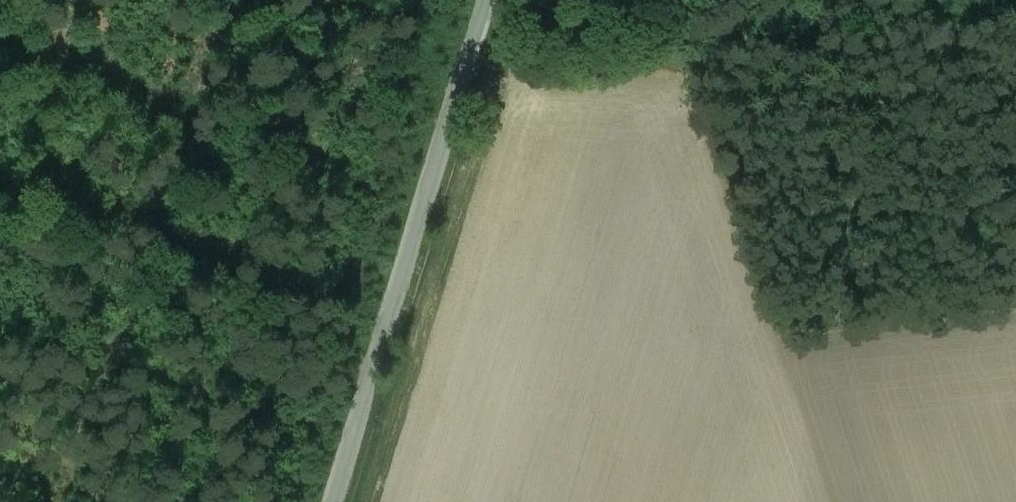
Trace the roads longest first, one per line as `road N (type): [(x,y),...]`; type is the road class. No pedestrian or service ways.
road 1 (unclassified): [(332,501),(485,0)]

